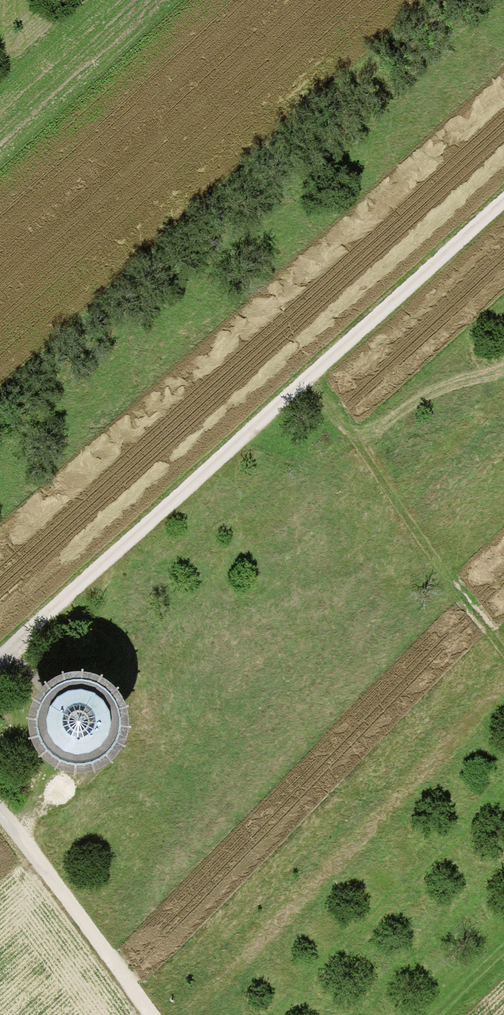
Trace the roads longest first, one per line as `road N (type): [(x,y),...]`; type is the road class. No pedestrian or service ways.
road 1 (track): [(0,659),(503,198)]
road 2 (track): [(301,380),(503,629)]
road 3 (track): [(0,802),(151,1014)]

